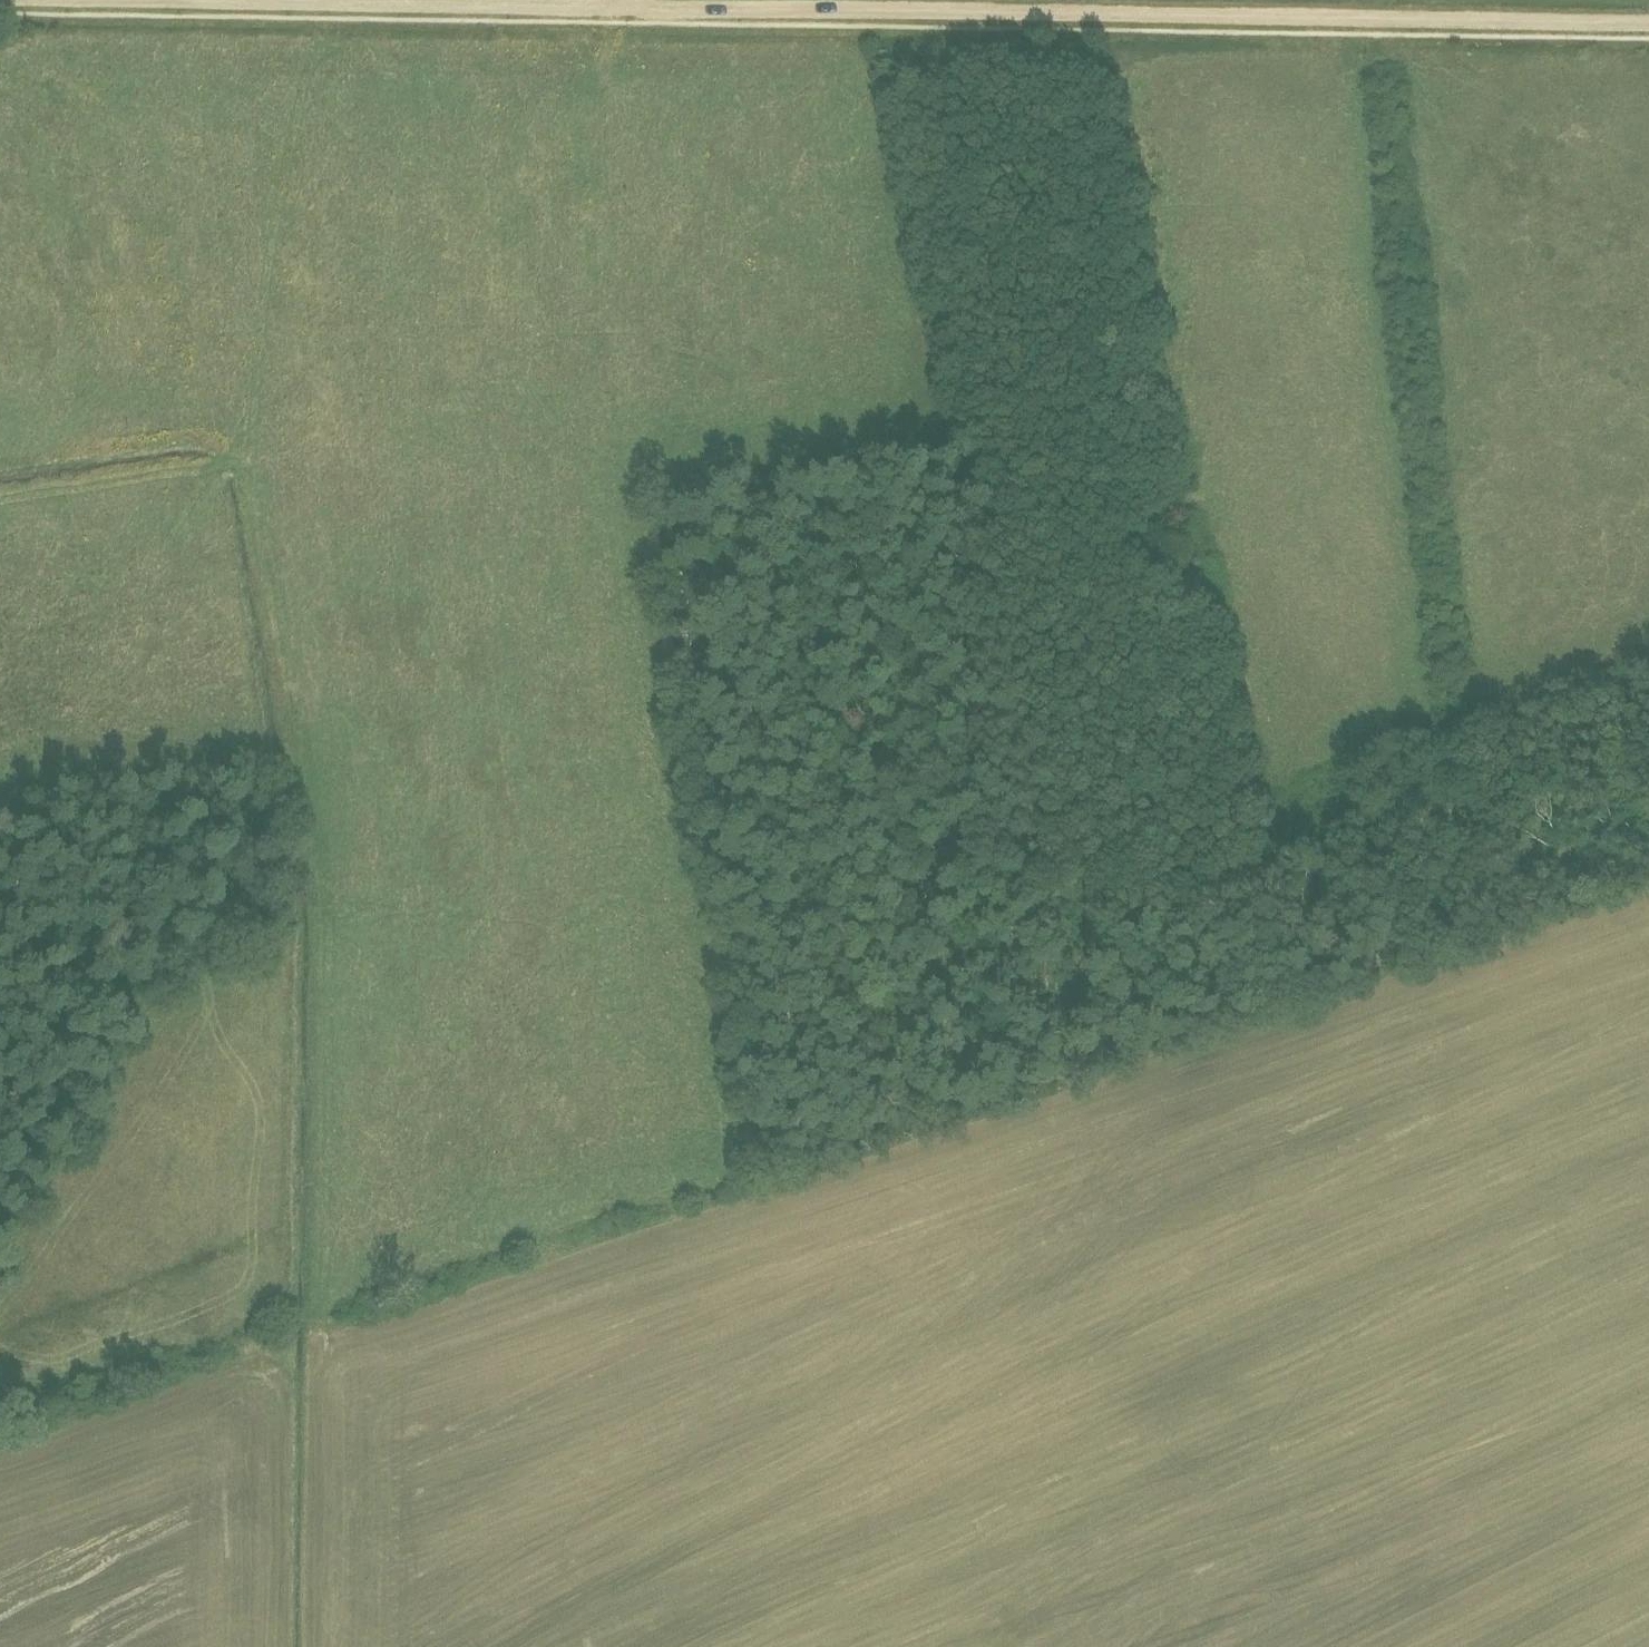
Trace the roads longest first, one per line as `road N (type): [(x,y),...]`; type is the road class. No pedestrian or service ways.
road 1 (track): [(358,0),(1648,22)]

